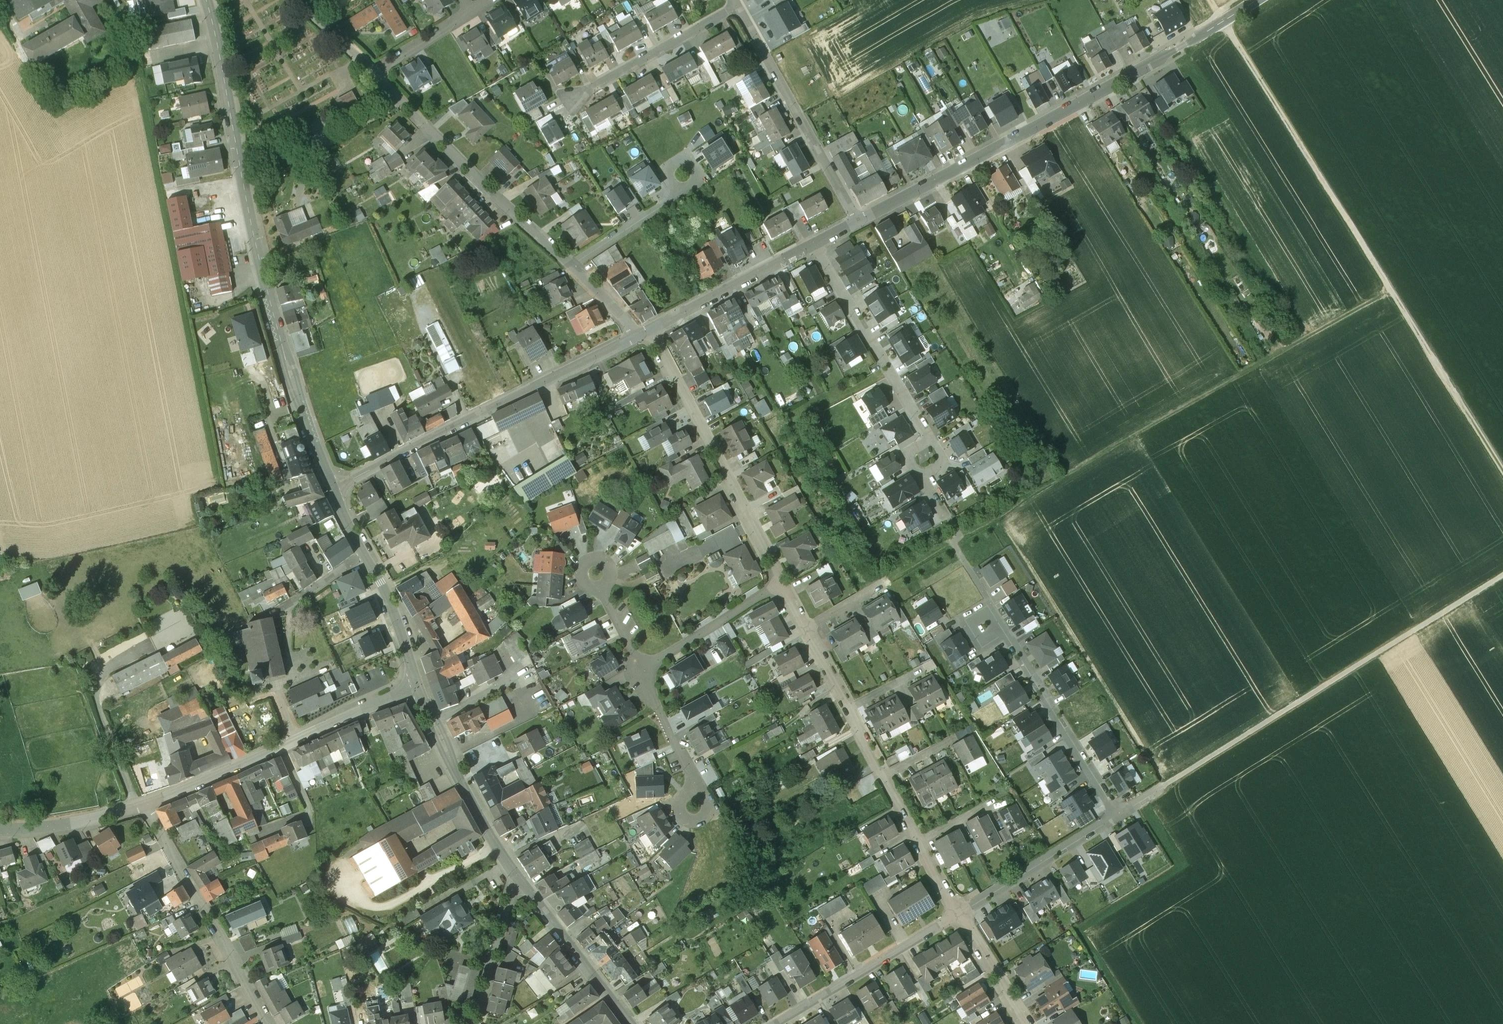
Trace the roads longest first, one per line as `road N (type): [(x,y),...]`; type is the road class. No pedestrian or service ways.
road 1 (track): [(1502,475),(1208,0)]
road 2 (tertiary): [(328,489),(284,363),(206,0)]
road 3 (track): [(1388,289),(959,537)]
road 4 (unclassified): [(1255,0),(857,222)]
road 5 (track): [(1166,784),(1502,575)]
road 6 (residential): [(636,336),(374,75)]
road 7 (unclassified): [(636,336),(328,489)]
road 8 (residential): [(779,582),(651,329)]
road 9 (residential): [(141,809),(267,1023)]
road 10 (residential): [(857,222),(737,5)]
road 11 (residential): [(1120,812),(1005,636),(985,627)]
road 12 (residential): [(926,440),(814,245)]
road 13 (tertiary): [(524,887),(461,787),(417,690)]
road 14 (residential): [(775,1023),(957,911)]
road 15 (residential): [(957,911),(1120,812)]
road 16 (residential): [(737,5),(571,98)]
road 17 (unclassified): [(814,245),(651,329)]
road 18 (tertiary): [(629,1023),(524,887)]
road 19 (tertiary): [(141,809),(294,742)]
road 20 (residential): [(642,670),(779,582)]
road 21 (residential): [(469,1023),(507,902),(524,887)]
road 22 (tertiary): [(417,690),(363,554)]
road 23 (tertiary): [(0,830),(141,809)]
road 24 (tertiary): [(294,742),(417,690)]
road 25 (residential): [(642,670),(693,793)]
road 26 (residential): [(1028,1023),(957,911)]

